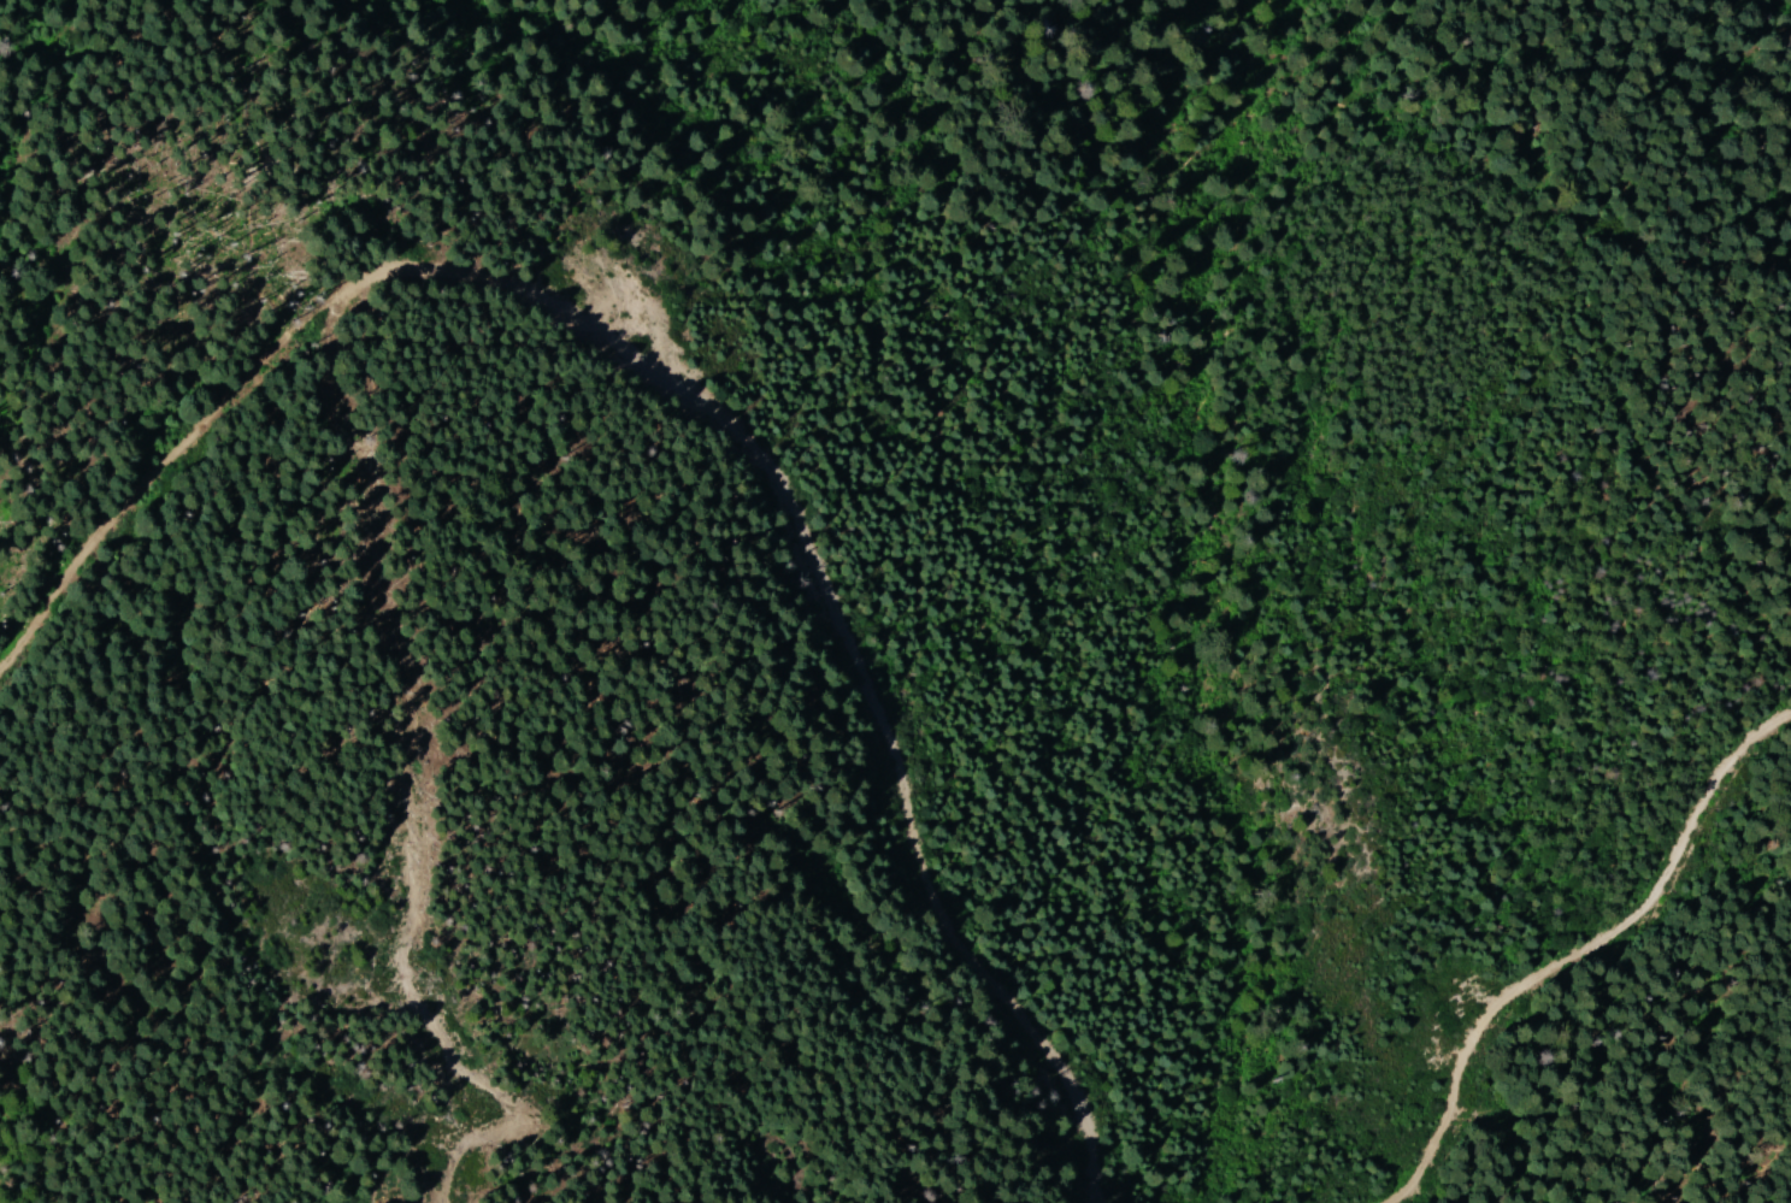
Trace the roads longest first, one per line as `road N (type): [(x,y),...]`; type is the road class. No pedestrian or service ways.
road 1 (track): [(1101,1202),(1086,1098),(947,915),(888,713),(772,460),(690,389),(518,273),(478,259),(425,267),(316,328),(195,443),(0,674)]
road 2 (track): [(1790,720),(1740,766),(1645,921),(1506,1007),(1443,1149),(1402,1202)]

